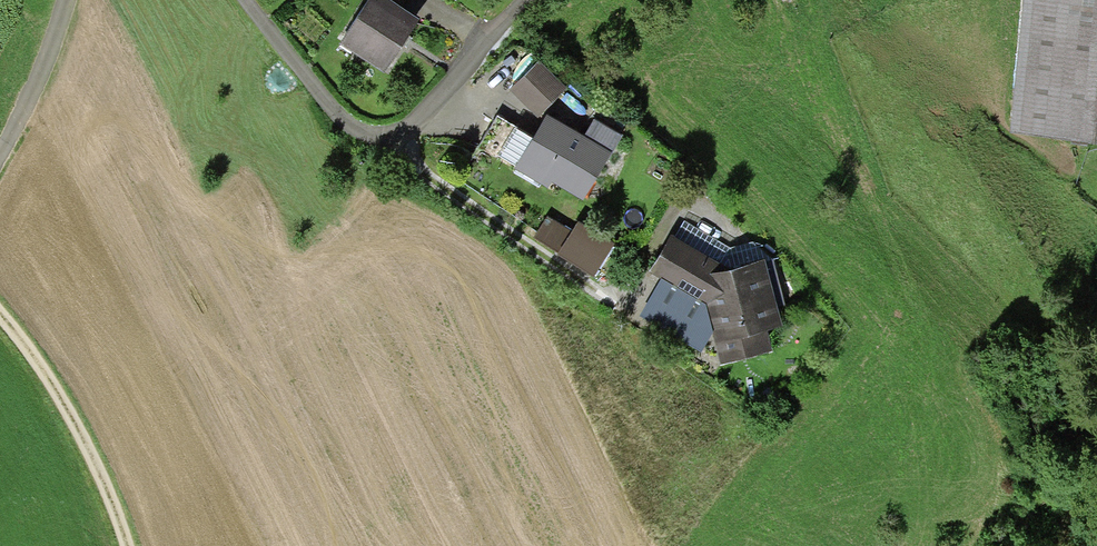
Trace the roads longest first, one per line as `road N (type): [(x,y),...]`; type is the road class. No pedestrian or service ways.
road 1 (residential): [(529,0),(434,108),(391,134),(368,138),(348,131),(242,0)]
road 2 (track): [(0,326),(60,397),(111,502),(123,545)]
road 3 (residential): [(0,141),(50,64),(65,0)]

